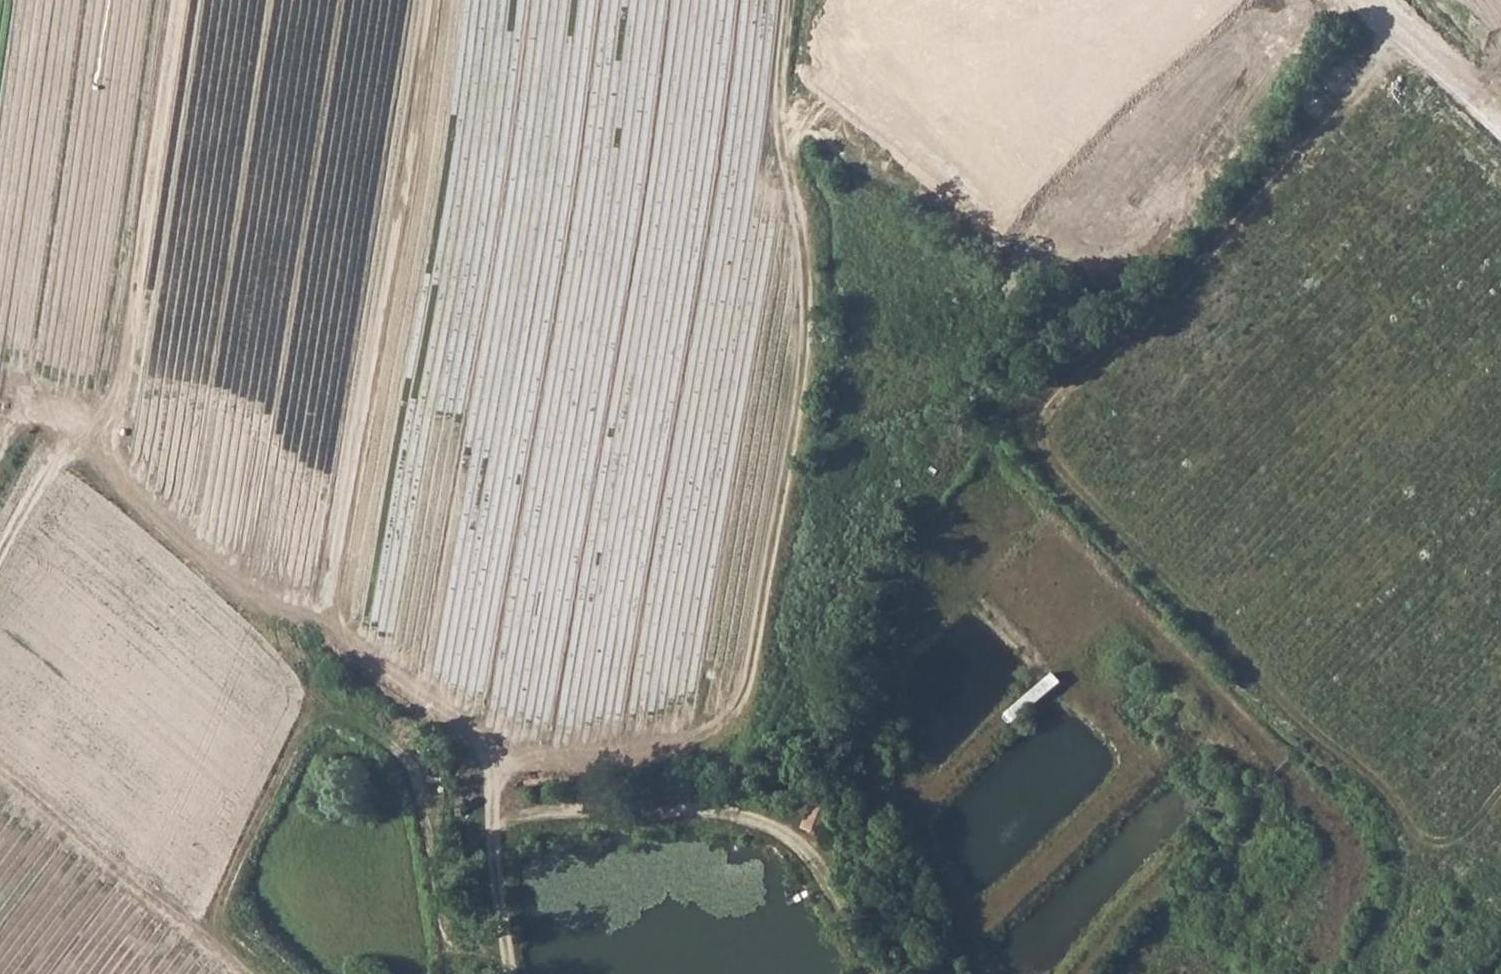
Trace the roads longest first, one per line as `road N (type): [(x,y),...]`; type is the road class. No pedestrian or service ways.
road 1 (track): [(511,973),(494,856),(499,827),(526,811),(575,810),(709,811),(779,829),(825,875),(874,973)]
road 2 (track): [(1500,133),(1370,0)]

